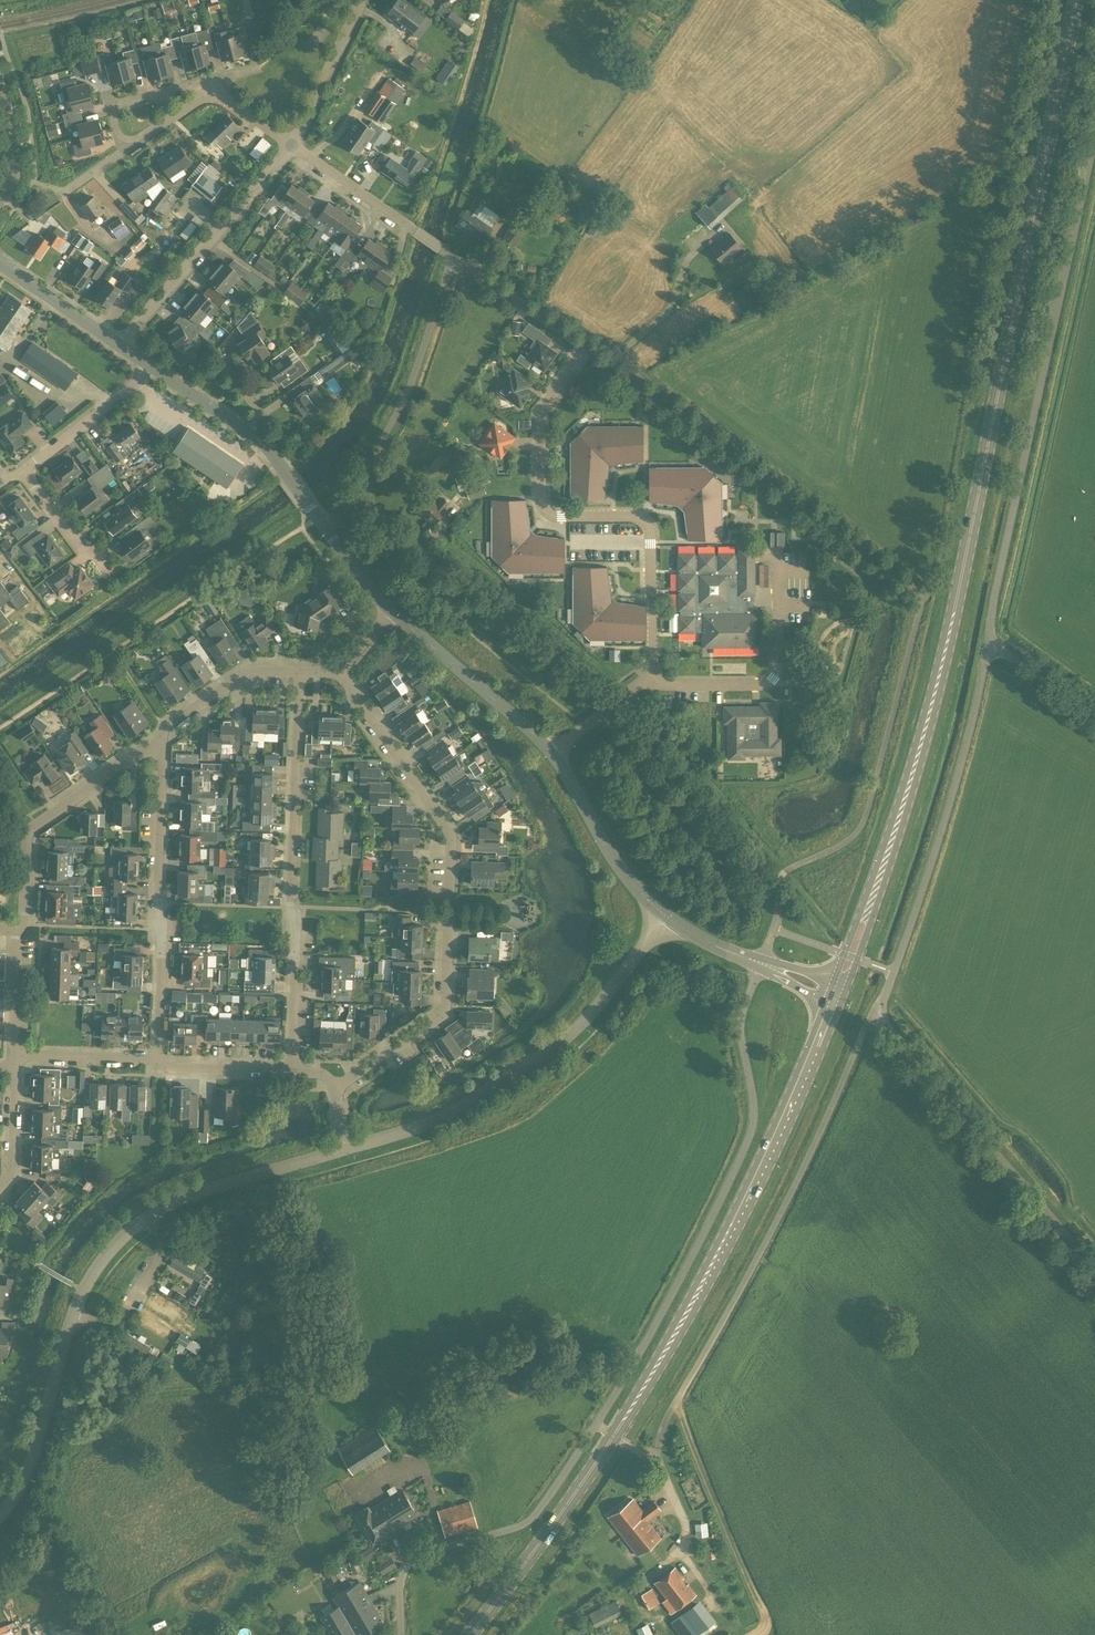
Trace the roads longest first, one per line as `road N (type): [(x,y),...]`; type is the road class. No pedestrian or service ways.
road 1 (primary): [(838,991),(912,776),(953,625),(1077,0)]
road 2 (unclassified): [(401,1634),(399,1584),(407,1566),(537,1514),(674,1294),(752,1135),(739,1024),(761,964)]
road 3 (primary): [(472,1634),(618,1432),(716,1259),(838,991)]
road 4 (unclassified): [(346,1149),(191,1196),(115,1245),(83,1290),(35,1454),(0,1515)]
road 5 (unclassified): [(988,643),(1094,123)]
road 6 (residential): [(336,1085),(442,1015),(452,837),(340,672)]
road 7 (unclassified): [(661,1435),(777,1223),(876,1009)]
road 8 (residential): [(653,682),(648,527),(632,517),(553,515),(539,501),(540,414),(586,348)]
road 9 (residential): [(924,592),(586,348)]
road 10 (unclassified): [(667,918),(572,1038),(441,1120),(346,1149)]
road 11 (residential): [(293,1071),(299,670)]
road 12 (unclassified): [(876,1009),(941,837),(988,643)]
road 13 (unclassified): [(1094,1264),(876,1009)]
road 14 (residential): [(761,964),(777,920),(774,898),(608,700)]
road 15 (residential): [(608,700),(423,558),(364,498)]
road 16 (residential): [(158,1058),(163,743)]
road 17 (residential): [(653,682),(774,678),(778,553),(758,553)]
road 18 (track): [(749,1634),(771,1625),(676,1406)]
road 19 (unclassified): [(121,345),(290,147)]
road 20 (residential): [(16,927),(25,917),(29,833),(36,824),(163,743)]
road 21 (residential): [(364,498),(374,452),(403,400),(456,260)]
road 22 (tertiary): [(552,751),(392,611)]
road 23 (tertiary): [(667,918),(610,853),(552,751)]
road 24 (residential): [(163,743),(163,727),(249,670),(299,670)]
road 25 (residential): [(22,472),(154,370)]
road 26 (unclassified): [(290,147),(364,0)]
road 27 (residential): [(586,348),(456,260)]
road 28 (residential): [(290,147),(414,231)]
road 29 (tertiary): [(121,345),(0,261)]
road 30 (residential): [(135,140),(119,134),(115,106),(210,81)]
road 31 (residential): [(158,1058),(17,1054)]
road 32 (residential): [(249,435),(260,418),(225,359),(183,390)]
road 33 (residential): [(293,1071),(171,1068),(158,1058)]
road 34 (residential): [(17,1054),(16,927)]
road 35 (residential): [(0,1188),(13,1173),(16,1069)]
road 36 (unclassified): [(1094,705),(988,643)]

